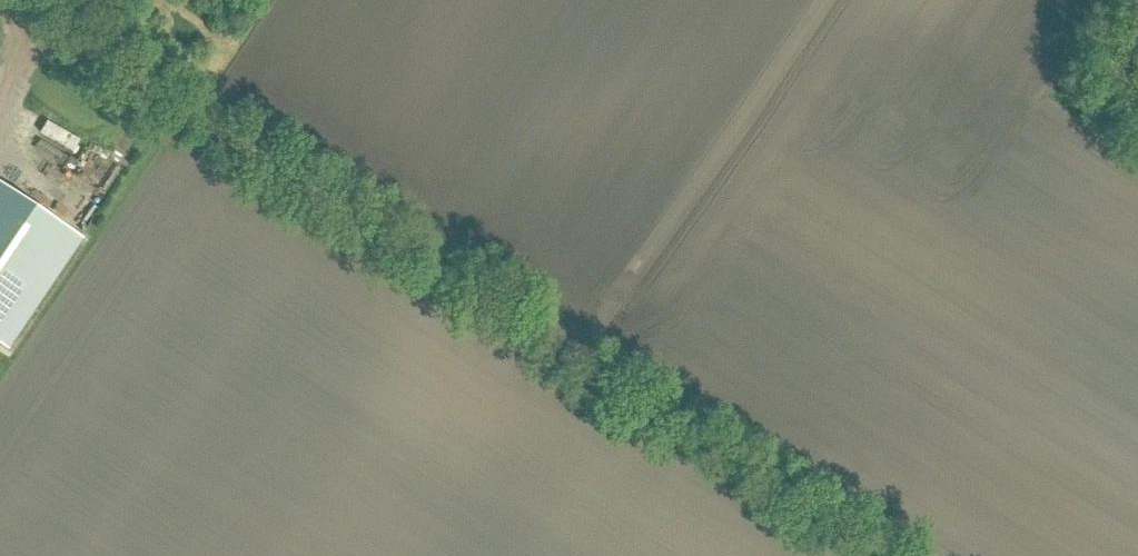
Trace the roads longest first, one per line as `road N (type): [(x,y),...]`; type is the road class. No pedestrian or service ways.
road 1 (track): [(27,37),(118,56),(224,149),(889,555)]
road 2 (track): [(571,359),(820,0)]

